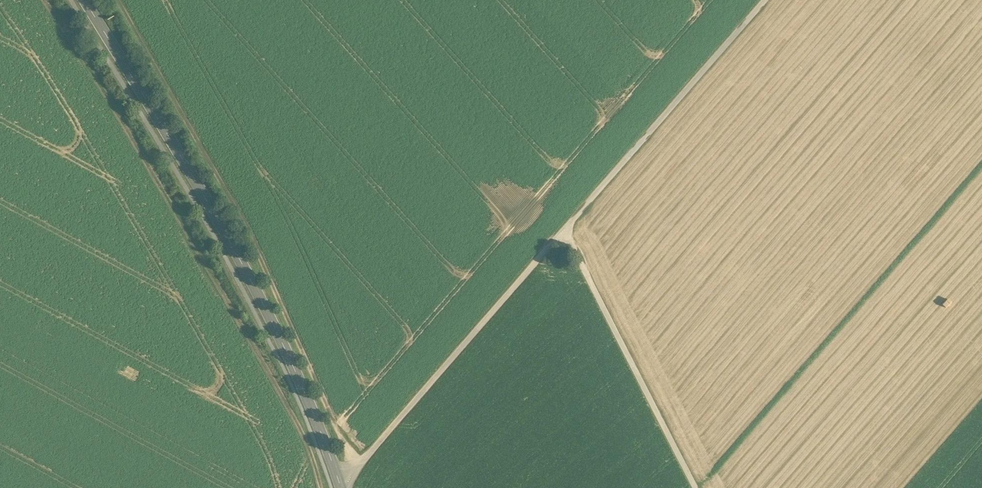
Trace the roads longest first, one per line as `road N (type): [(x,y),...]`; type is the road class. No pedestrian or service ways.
road 1 (track): [(765,0),(340,485)]
road 2 (track): [(47,0),(294,410),(322,487)]
road 3 (tertiary): [(341,487),(307,385),(240,251),(87,0)]
road 4 (track): [(360,465),(259,245),(121,0)]
road 5 (track): [(562,233),(701,487)]

